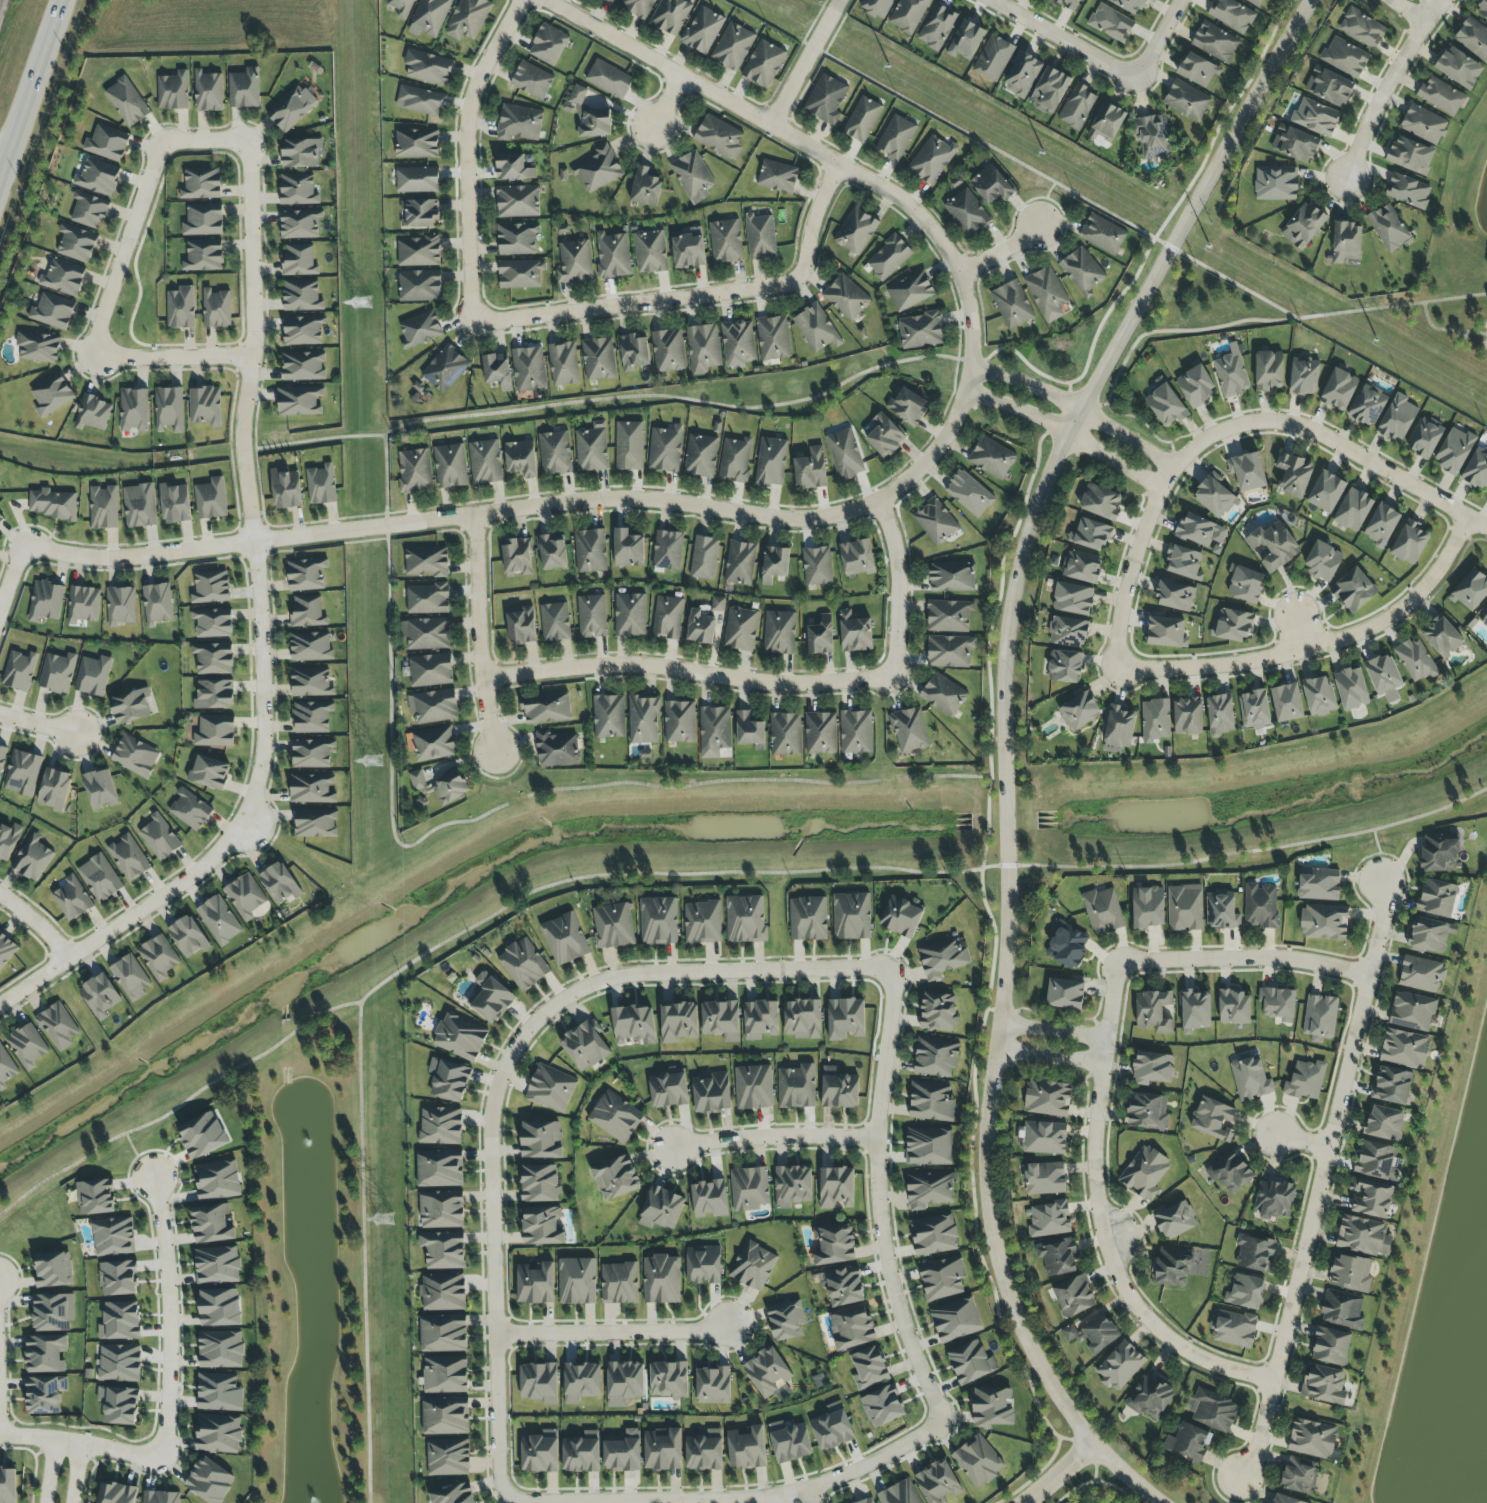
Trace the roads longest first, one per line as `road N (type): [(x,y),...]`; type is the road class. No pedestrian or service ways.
road 1 (tertiary): [(1160,1502),(1093,1444),(1042,1372),(1002,1279),(989,1217),(985,1140),(1008,902),(1005,656),(1018,568),(1052,464),(1311,0)]
road 2 (residential): [(27,548),(150,556),(590,501),(695,505),(773,519),(826,516),(879,502),(926,466),(954,421),(970,369)]
road 3 (residential): [(0,1006),(203,868),(239,830),(257,786),(264,726),(259,586),(242,451),(254,320),(250,165),(240,142)]
road 4 (residential): [(506,1489),(494,1113),(508,1057),(576,993),(634,975),(884,975)]
road 5 (residential): [(1380,881),(1381,913),(1255,1456),(1239,1477)]
road 6 (residential): [(970,369),(959,271),(922,220),(887,192),(542,0)]
road 7 (residential): [(1115,963),(1090,1148),(1105,1241),(1134,1307),(1192,1357),(1271,1380)]
road 8 (residential): [(884,975),(892,995),(874,1141),(880,1231),(940,1422)]
road 9 (residential): [(471,322),(802,281),(810,222),(834,165)]
road 10 (residential): [(940,1422),(784,1497),(528,1502),(506,1489)]
road 11 (residential): [(483,678),(642,666),(771,684),(892,681)]
road 12 (residential): [(1116,670),(1196,668),(1333,642),(1386,616),(1433,576),(1464,520)]
road 13 (residential): [(519,0),(484,63),(465,121),(471,322)]
road 14 (residential): [(1252,420),(1170,464),(1157,487),(1125,579),(1116,670)]
road 15 (residential): [(157,1452),(171,1356),(154,1178)]
road 16 (residential): [(1486,533),(1319,435),(1252,420)]
road 17 (residential): [(1367,975),(1299,960),(1115,963)]
road 18 (residential): [(473,514),(486,716),(497,753)]
road 19 (residential): [(730,1323),(688,1335),(498,1335)]
road 20 (residential): [(1170,464),(1036,388),(970,369)]
road 21 (residential): [(163,146),(98,331),(102,354)]
road 22 (residential): [(968,385),(1157,487)]
road 23 (residential): [(1345,180),(1380,96),(1441,0)]
road 24 (residential): [(672,1148),(734,1139),(874,1141)]
road 25 (primary): [(0,185),(64,0)]
road 26 (residential): [(892,681),(898,579),(879,502)]
road 27 (residential): [(1134,82),(987,0)]
road 28 (residential): [(0,1435),(157,1452)]
road 29 (residential): [(102,354),(252,359)]
road 30 (residential): [(766,124),(836,0)]

